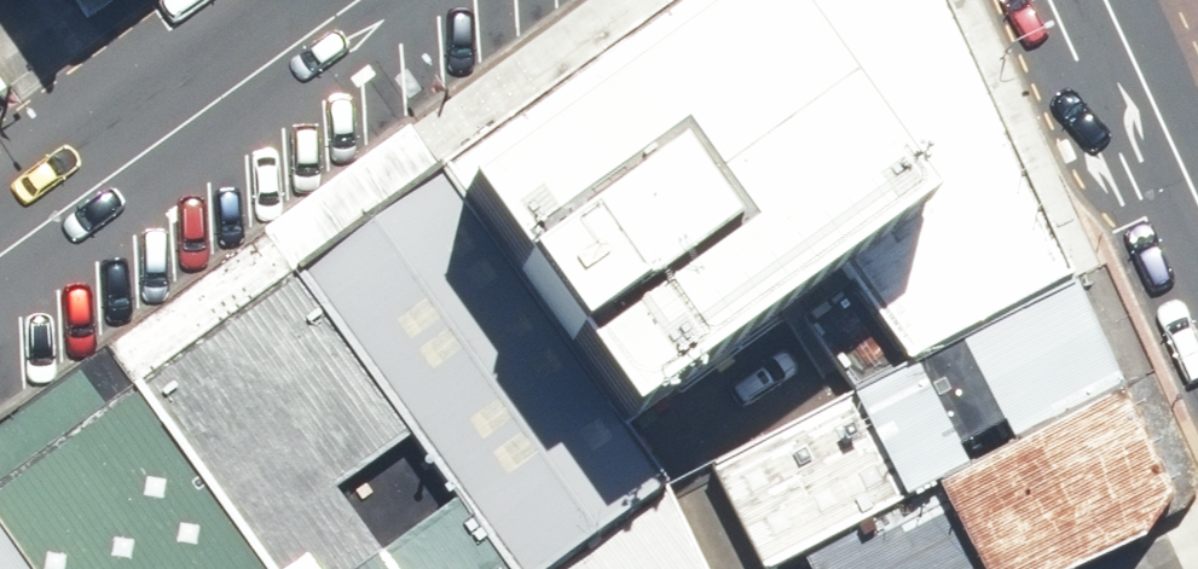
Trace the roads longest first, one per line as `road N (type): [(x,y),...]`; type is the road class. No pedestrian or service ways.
road 1 (secondary): [(368,0),(0,259)]
road 2 (tertiary): [(1108,0),(1197,205)]

